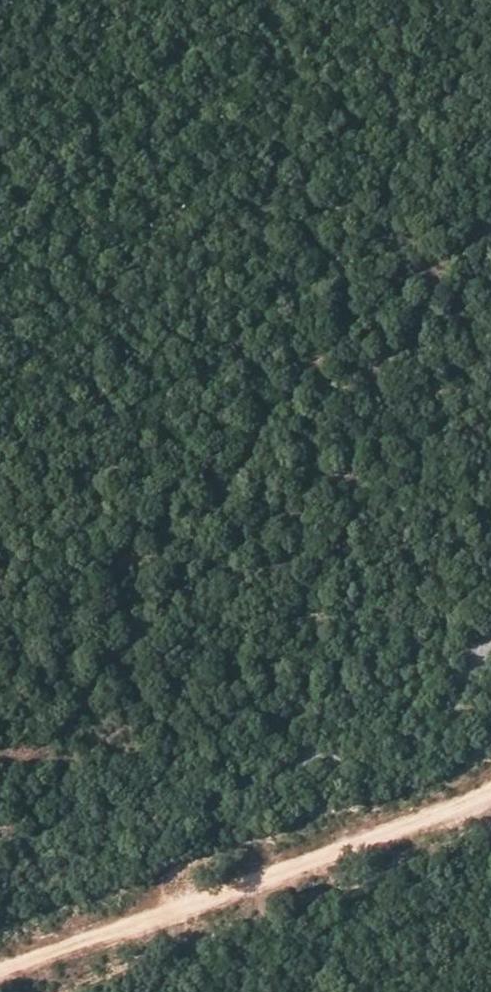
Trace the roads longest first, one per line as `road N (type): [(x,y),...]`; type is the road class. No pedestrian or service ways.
road 1 (track): [(490,801),(0,977)]

